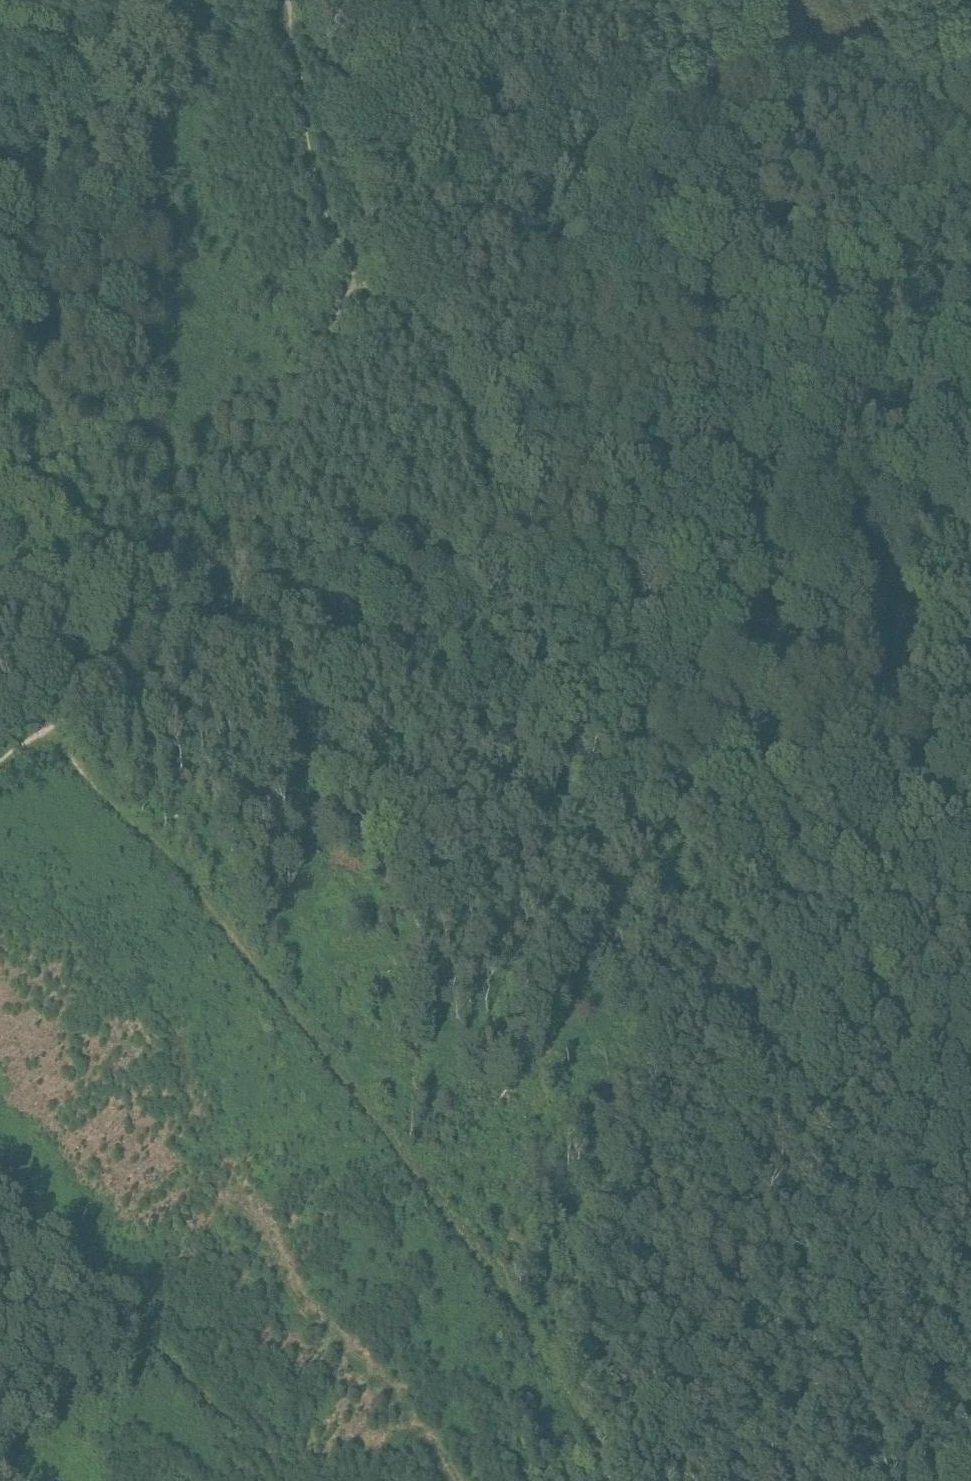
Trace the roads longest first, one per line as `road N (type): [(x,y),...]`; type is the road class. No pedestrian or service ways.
road 1 (track): [(970,455),(806,395),(548,266),(445,200)]
road 2 (track): [(287,0),(314,163),(356,272)]
road 3 (track): [(445,200),(389,114),(328,62),(287,3)]

